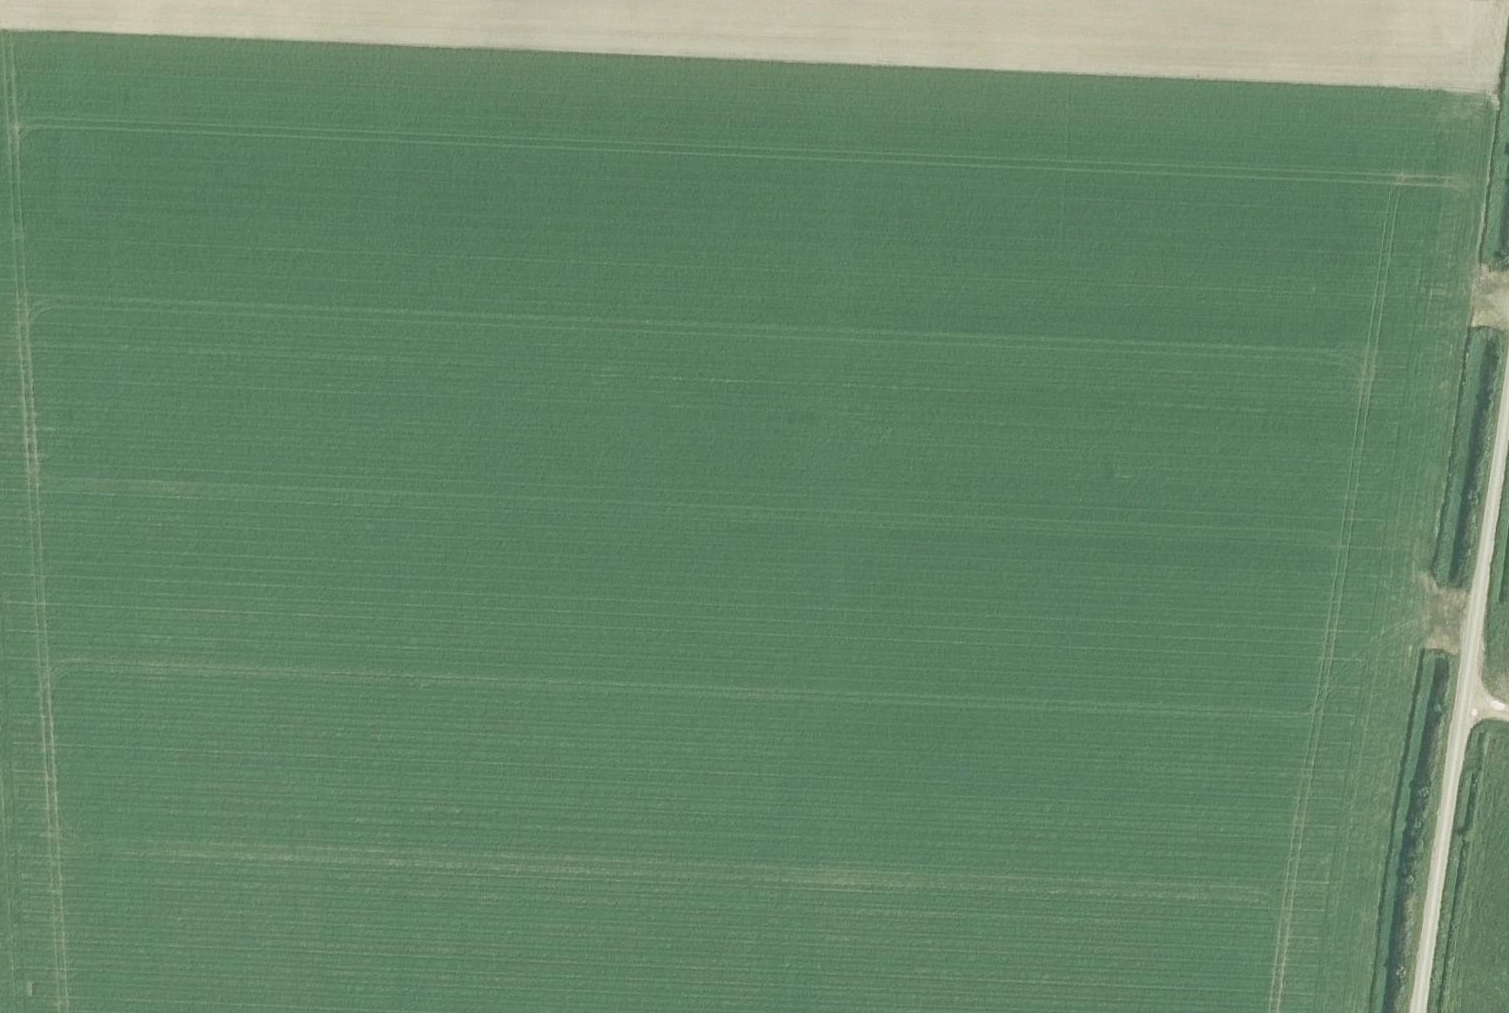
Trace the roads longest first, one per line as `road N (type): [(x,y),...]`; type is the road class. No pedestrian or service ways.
road 1 (unclassified): [(1420,1012),(1508,413)]

